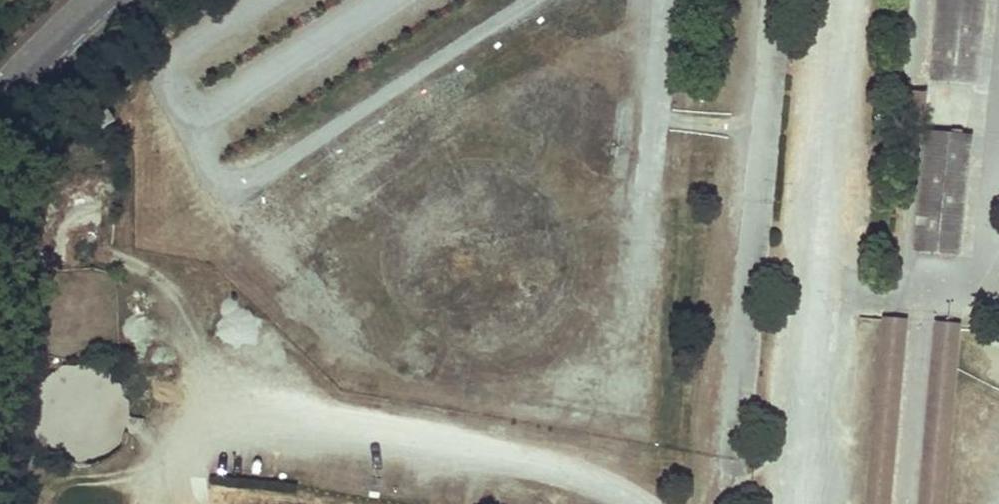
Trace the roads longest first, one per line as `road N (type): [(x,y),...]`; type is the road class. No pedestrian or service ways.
road 1 (residential): [(102,0),(0,100)]

